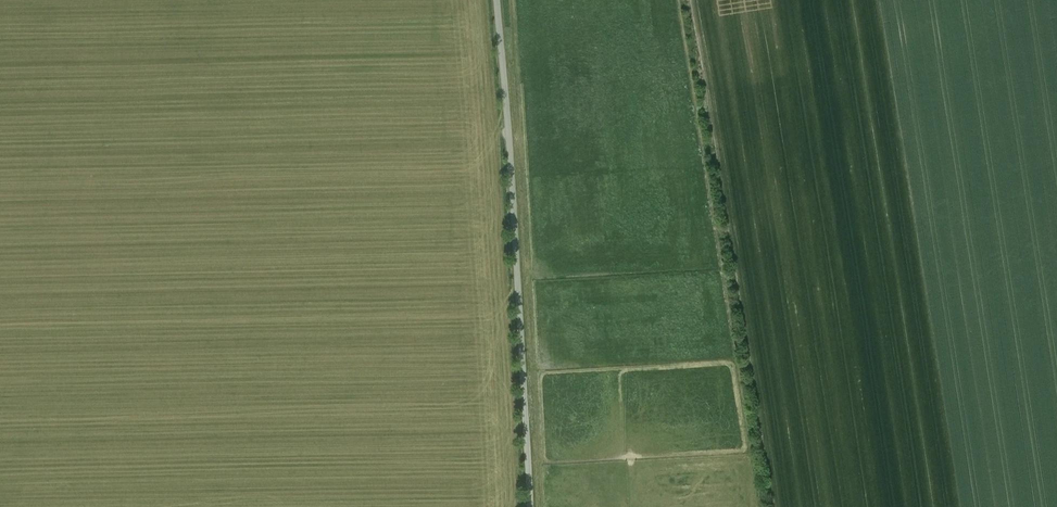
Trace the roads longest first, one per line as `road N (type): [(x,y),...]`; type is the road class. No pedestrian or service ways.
road 1 (unclassified): [(530,506),(496,0)]

